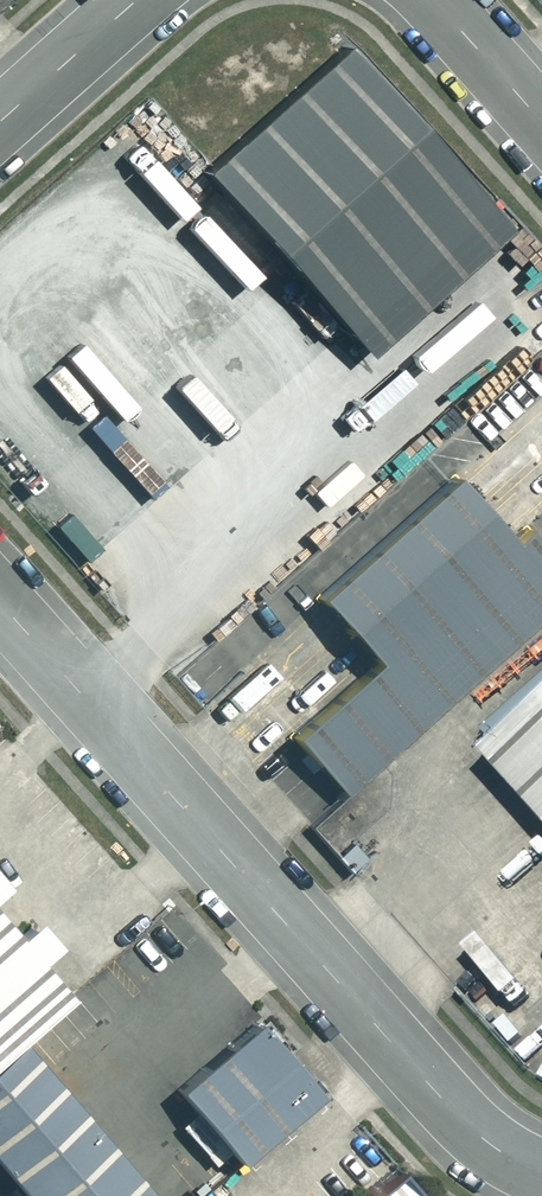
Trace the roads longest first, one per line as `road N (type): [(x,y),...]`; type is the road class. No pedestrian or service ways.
road 1 (unclassified): [(541,1175),(484,1140),(441,1097),(0,604)]
road 2 (unclassified): [(0,120),(137,0)]
road 3 (unclassified): [(431,0),(541,124)]

